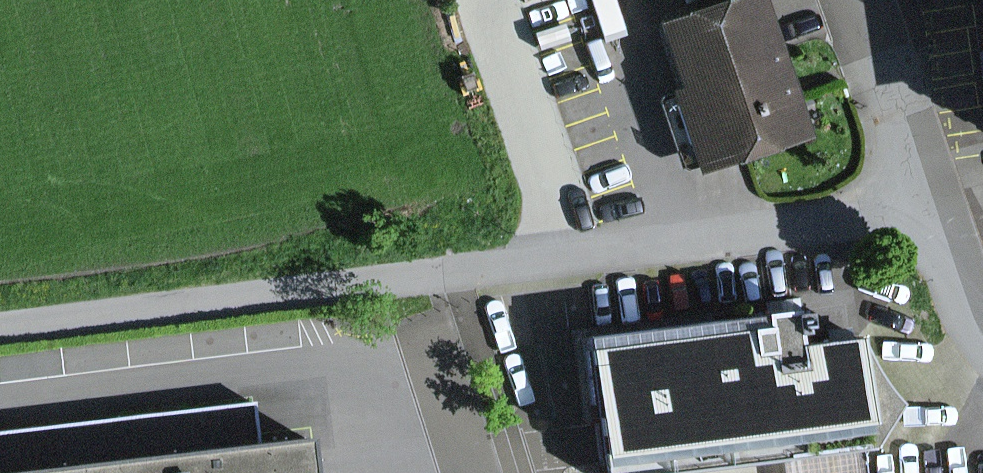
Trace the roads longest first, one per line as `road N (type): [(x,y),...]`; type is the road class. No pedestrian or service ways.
road 1 (residential): [(923,209),(411,275)]
road 2 (residential): [(411,275),(0,324)]
road 3 (residential): [(923,209),(840,0)]
road 4 (residential): [(411,275),(471,472)]
road 5 (residential): [(982,333),(923,209)]

